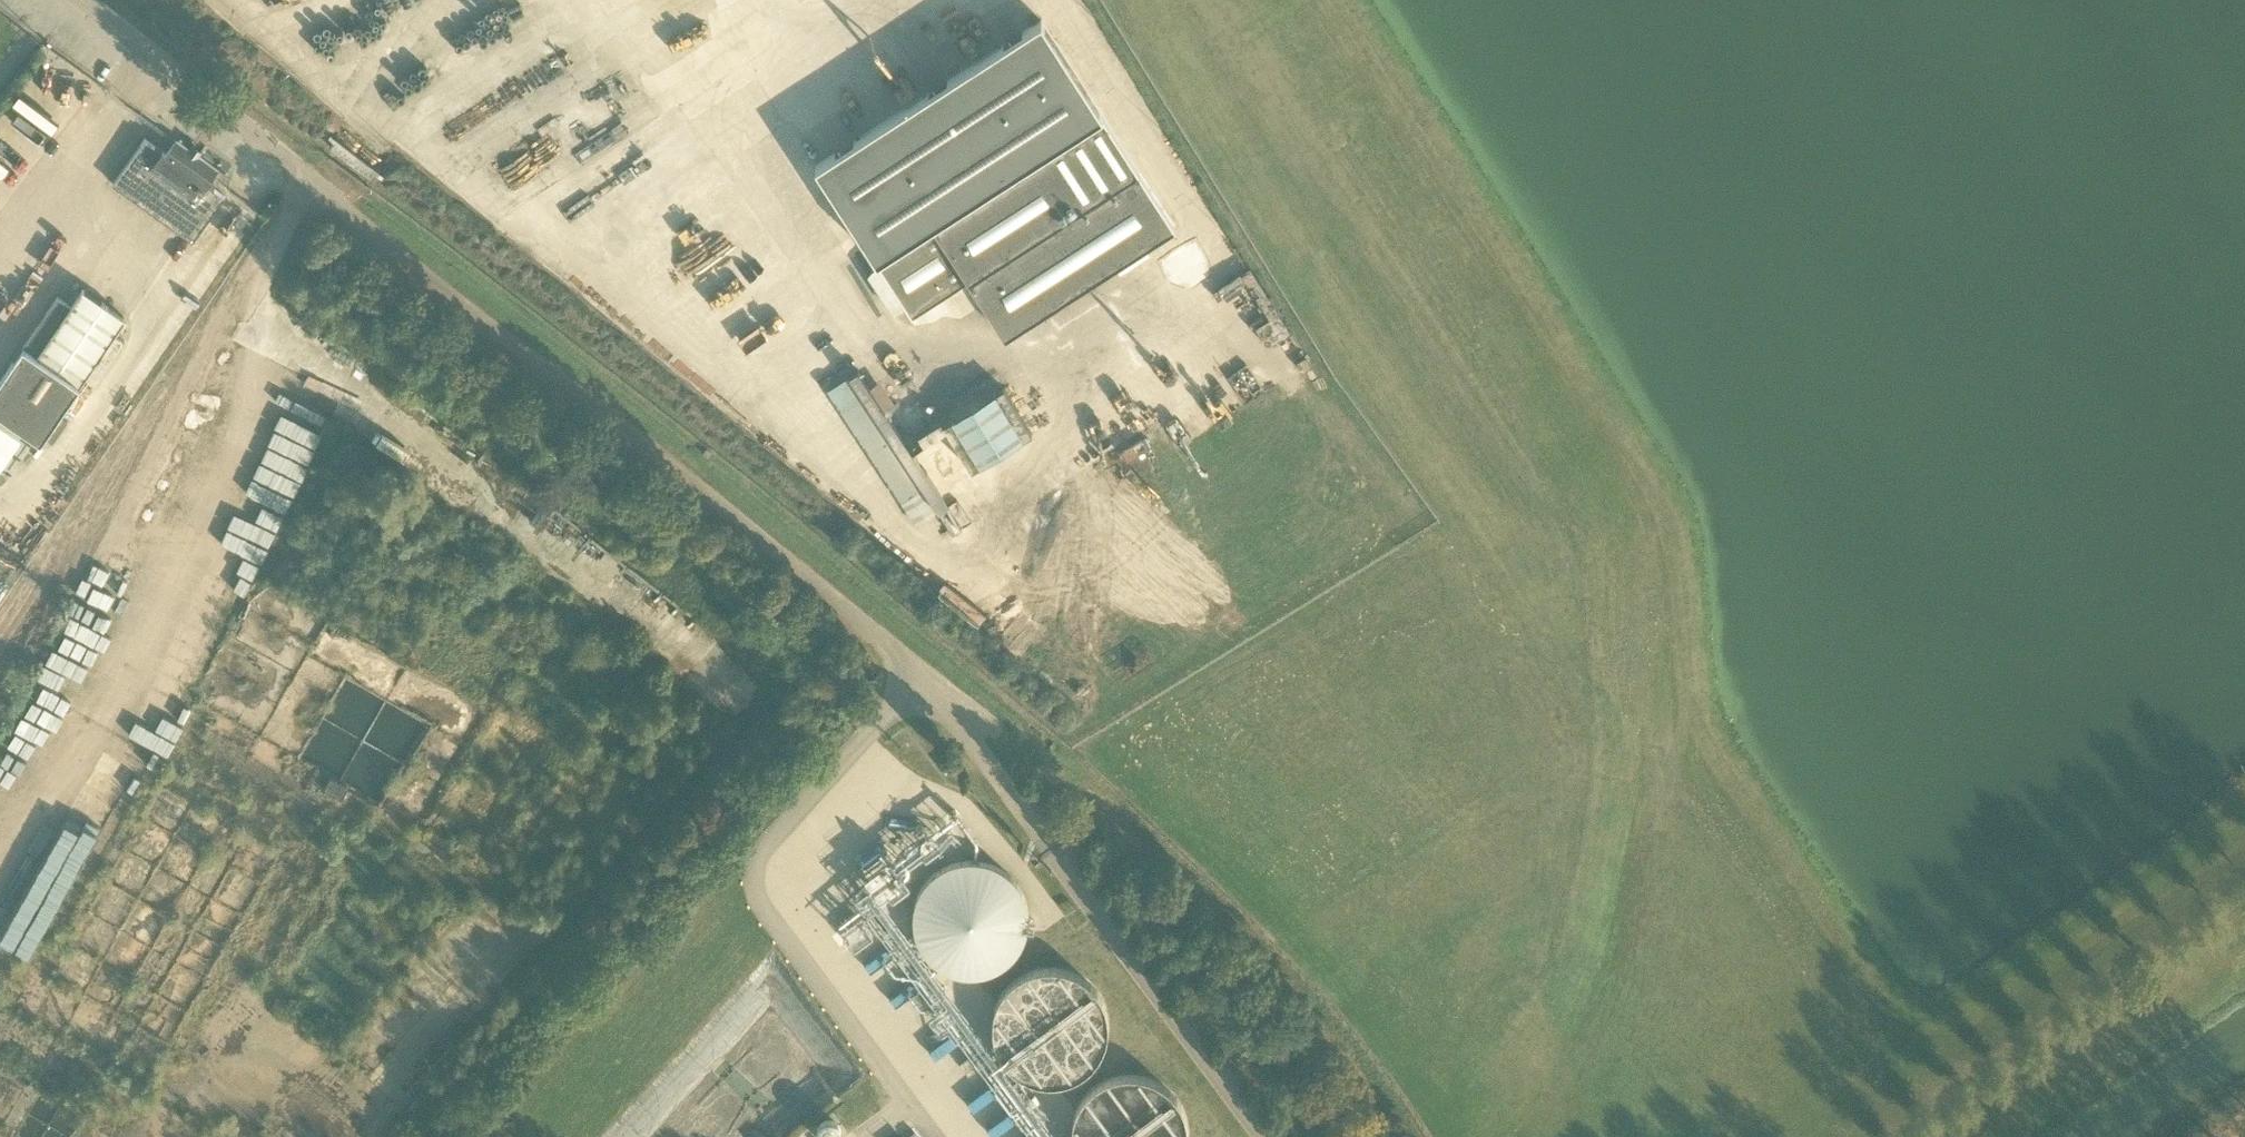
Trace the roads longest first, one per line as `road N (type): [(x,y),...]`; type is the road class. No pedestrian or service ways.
road 1 (unclassified): [(921,677),(786,558),(64,0)]

